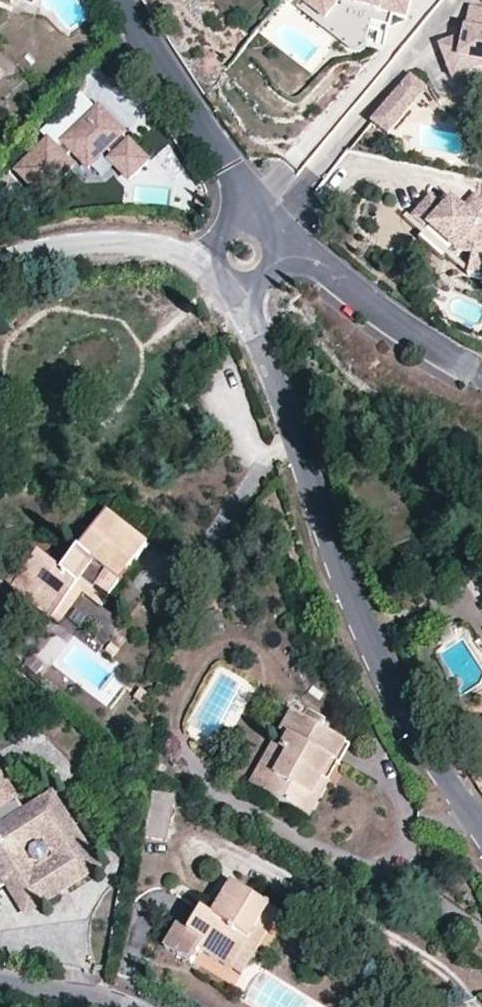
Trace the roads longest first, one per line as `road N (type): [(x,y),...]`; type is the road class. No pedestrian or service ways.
road 1 (residential): [(481,833),(448,785),(368,618),(246,253)]
road 2 (residential): [(118,0),(233,162),(246,253)]
road 3 (residential): [(246,253),(302,264),(339,283),(481,379)]
road 4 (residential): [(246,253),(84,236),(0,257)]

